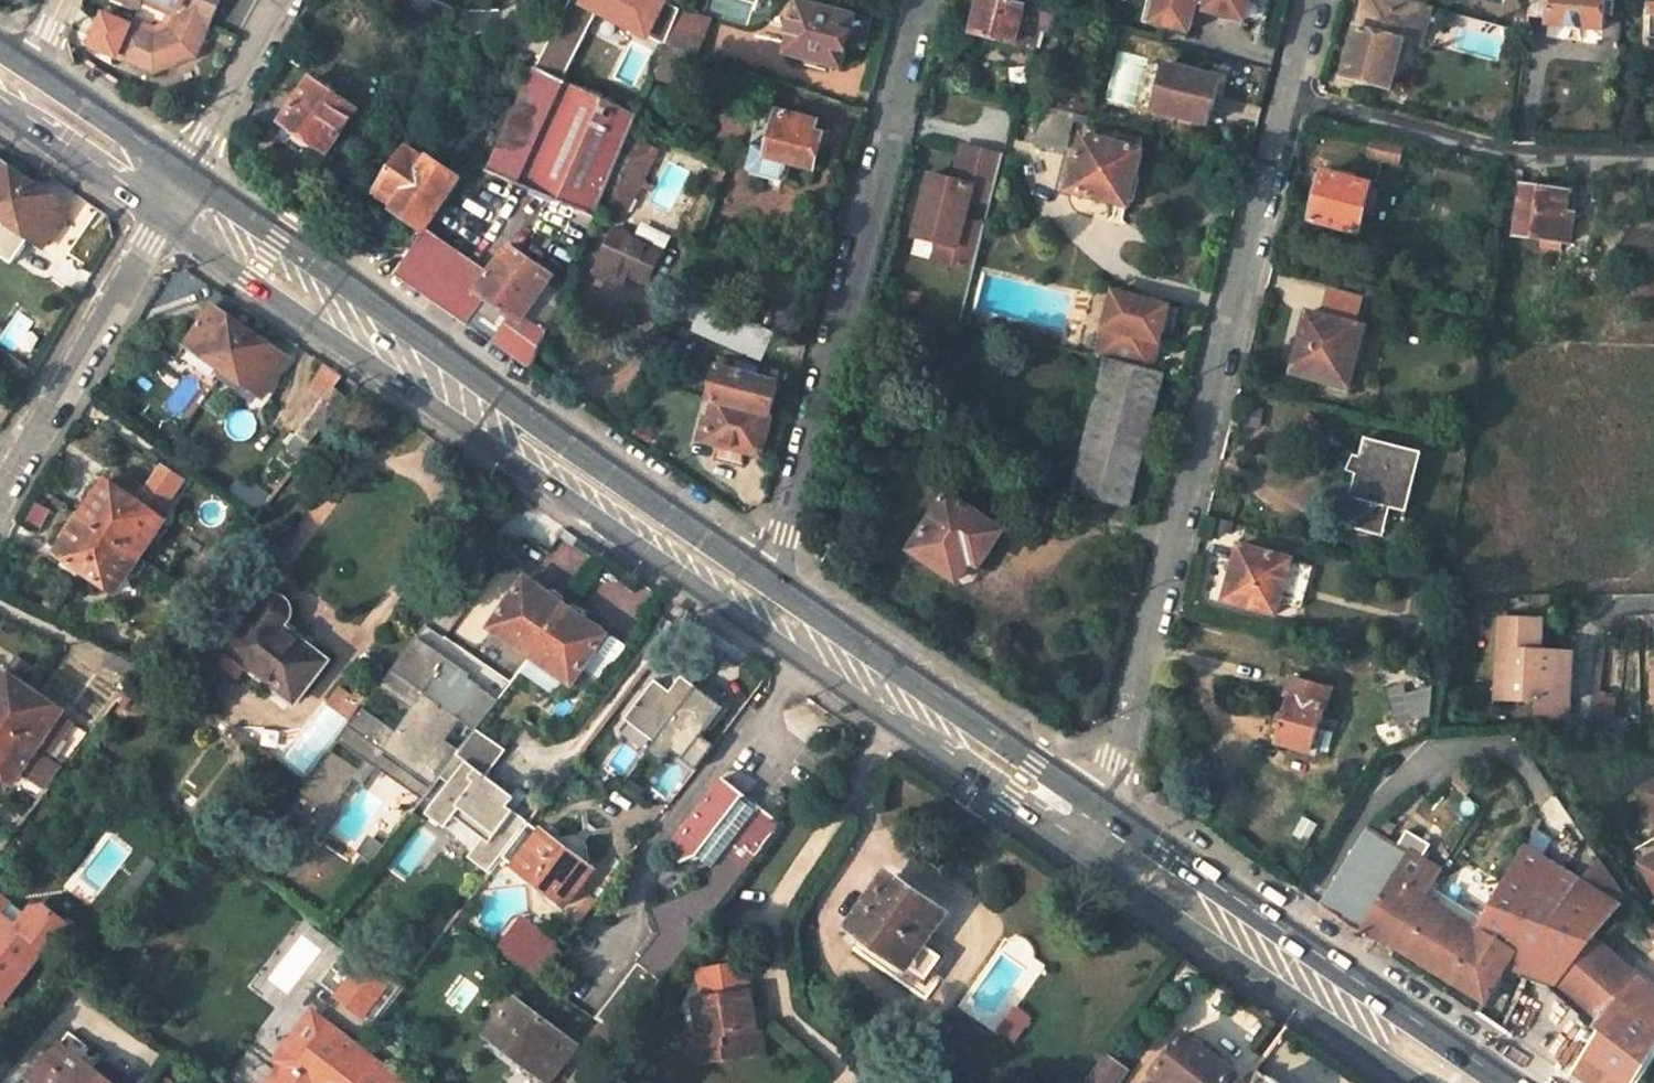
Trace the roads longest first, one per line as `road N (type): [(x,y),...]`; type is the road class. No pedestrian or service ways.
road 1 (residential): [(1103,810),(1287,107)]
road 2 (primary): [(758,569),(182,168)]
road 3 (primary): [(173,182),(748,582)]
road 4 (residential): [(911,0),(758,569)]
road 5 (primary): [(1504,1082),(1103,810)]
road 6 (primary): [(1095,821),(1453,1067)]
road 7 (primary): [(748,582),(1095,821)]
road 8 (primary): [(1103,810),(758,569)]
road 9 (residential): [(1287,107),(1499,155),(1653,158)]
road 10 (unclassified): [(0,481),(173,182)]
road 11 (primary): [(0,69),(173,182)]
road 12 (residential): [(182,168),(279,0)]
road 13 (primary): [(182,168),(27,63)]

